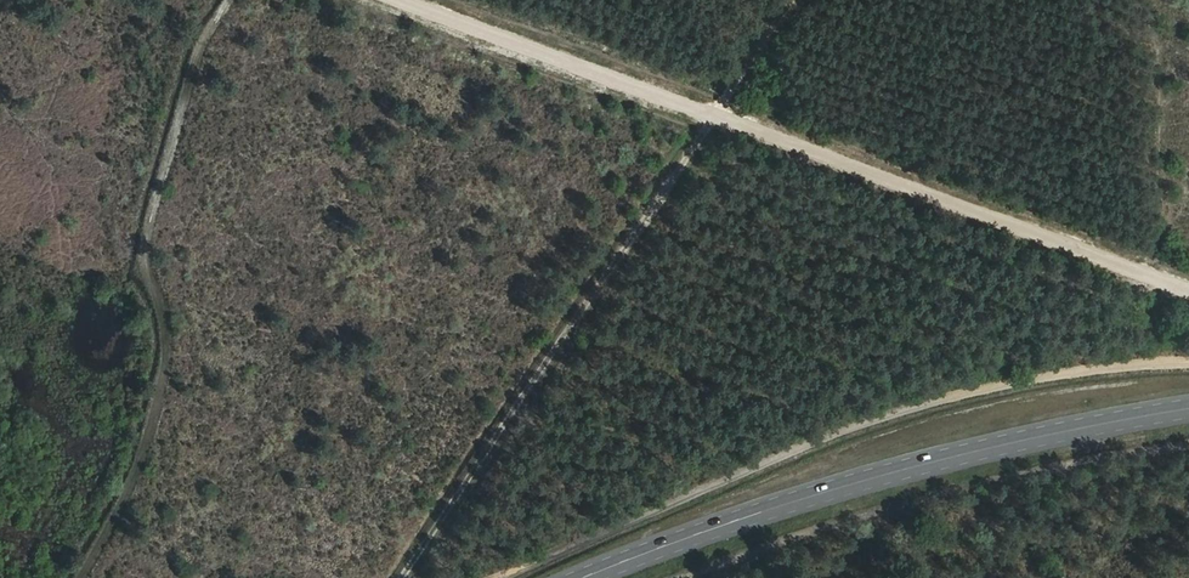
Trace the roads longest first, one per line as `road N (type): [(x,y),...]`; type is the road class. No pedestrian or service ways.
road 1 (track): [(417,0),(1188,288)]
road 2 (track): [(798,0),(409,577)]
road 3 (secondary): [(1188,409),(858,483),(585,577)]
road 4 (track): [(241,0),(196,82),(151,234),(151,296),(177,374),(92,577)]

